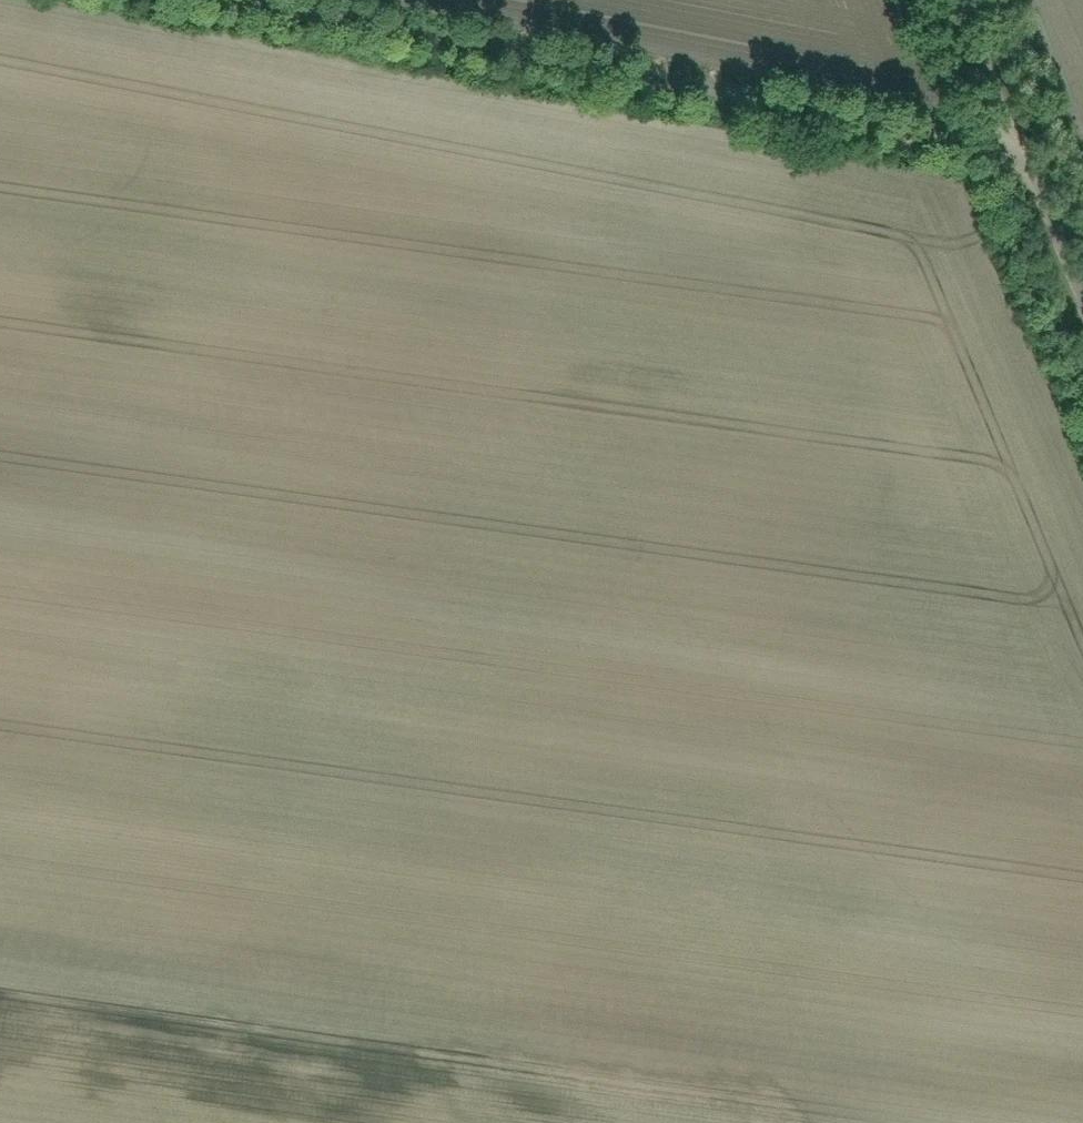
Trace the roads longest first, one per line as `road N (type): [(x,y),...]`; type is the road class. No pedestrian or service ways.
road 1 (unclassified): [(1082,346),(1002,158),(196,0)]
road 2 (track): [(1002,158),(947,0)]

